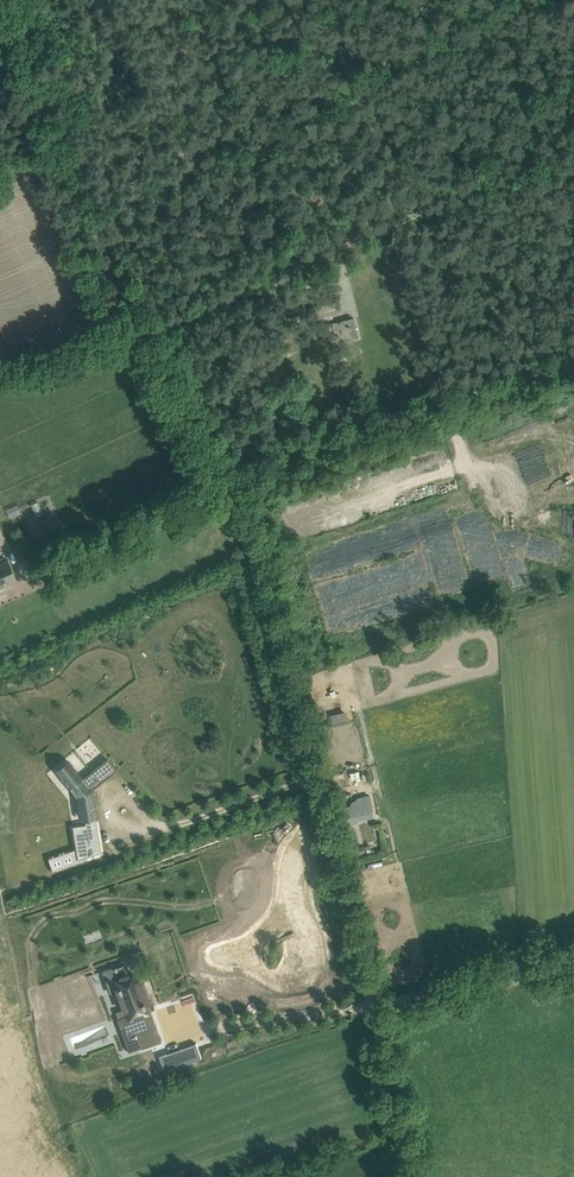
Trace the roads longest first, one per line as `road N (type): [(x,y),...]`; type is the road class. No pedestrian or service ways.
road 1 (track): [(220,486),(248,547),(294,698),(375,1007)]
road 2 (track): [(220,486),(0,40)]
road 3 (track): [(145,333),(573,139)]
road 4 (track): [(573,367),(220,486)]
road 5 (track): [(375,1007),(573,959)]
road 6 (track): [(375,1007),(415,1176)]
road 7 (track): [(145,333),(0,371)]

